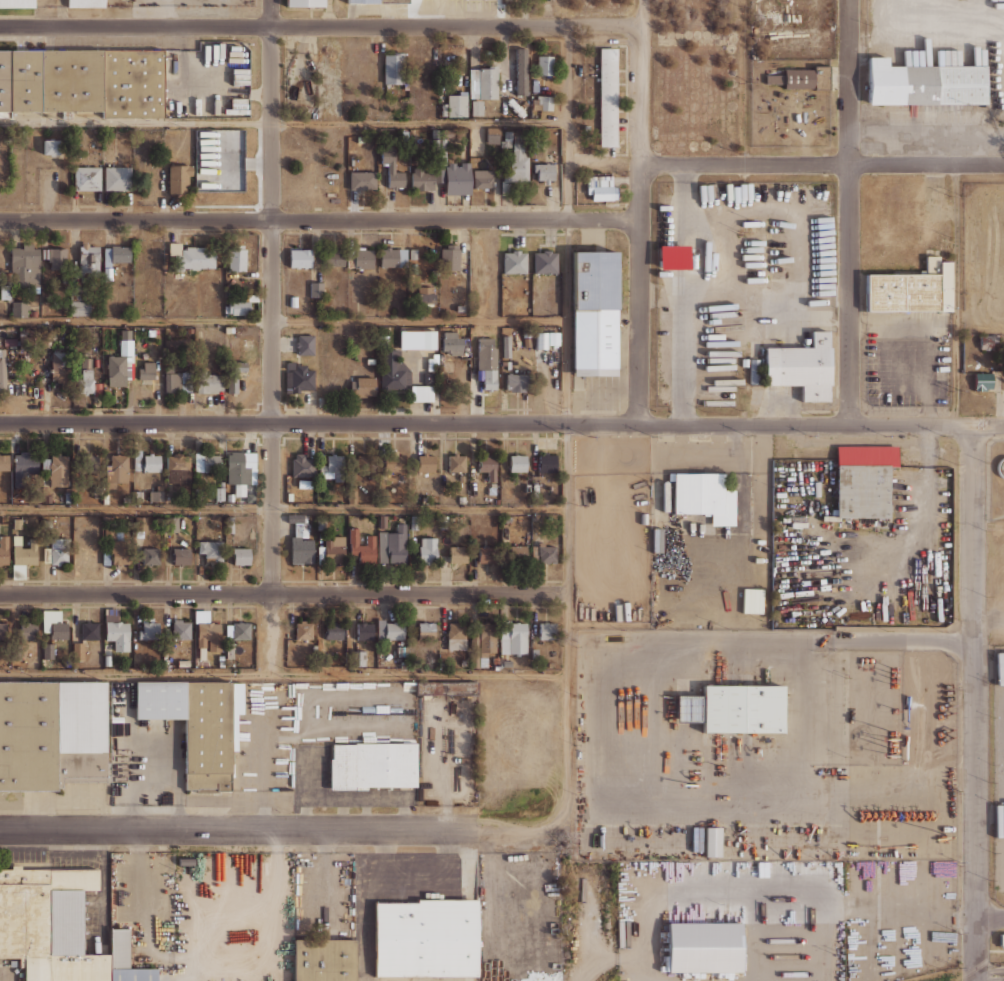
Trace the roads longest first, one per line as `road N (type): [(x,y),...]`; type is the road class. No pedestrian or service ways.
road 1 (residential): [(1003,424),(0,422)]
road 2 (residential): [(271,0),(270,675)]
road 3 (residential): [(642,24),(0,25)]
road 4 (residential): [(641,219),(0,218)]
road 5 (residential): [(568,592),(0,593)]
road 6 (residential): [(972,424),(975,980)]
road 7 (residential): [(475,830),(0,830)]
road 8 (residential): [(642,0),(639,424)]
road 9 (residential): [(849,0),(851,424)]
road 10 (residential): [(1003,163),(641,164)]

